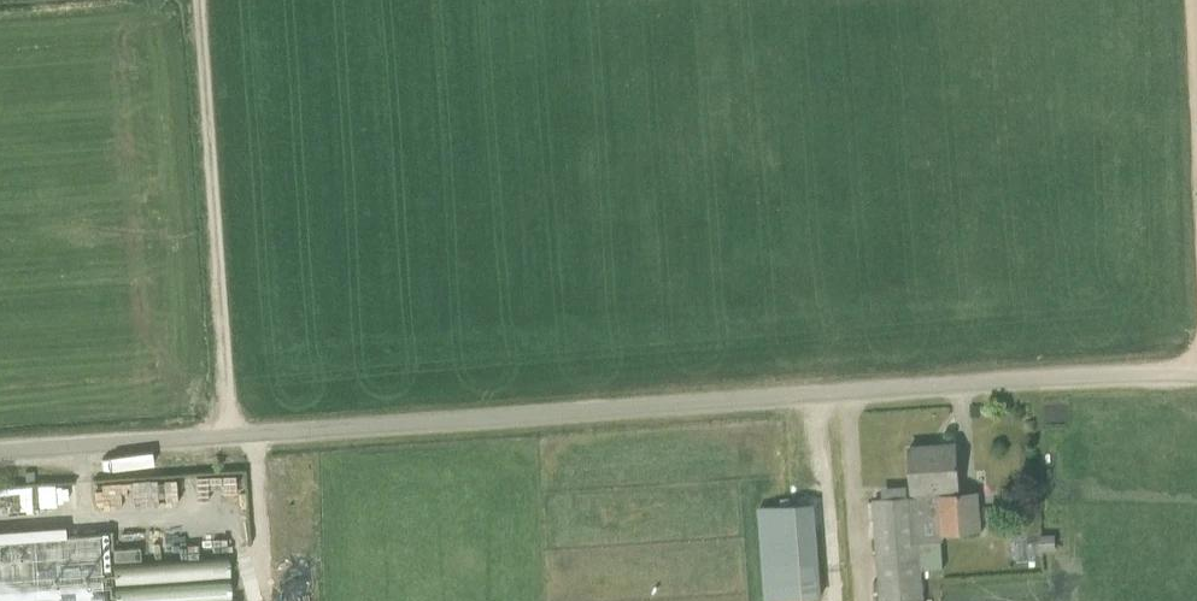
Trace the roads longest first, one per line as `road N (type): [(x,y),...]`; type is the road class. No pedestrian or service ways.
road 1 (unclassified): [(1196,375),(0,453)]
road 2 (track): [(198,0),(229,437)]

